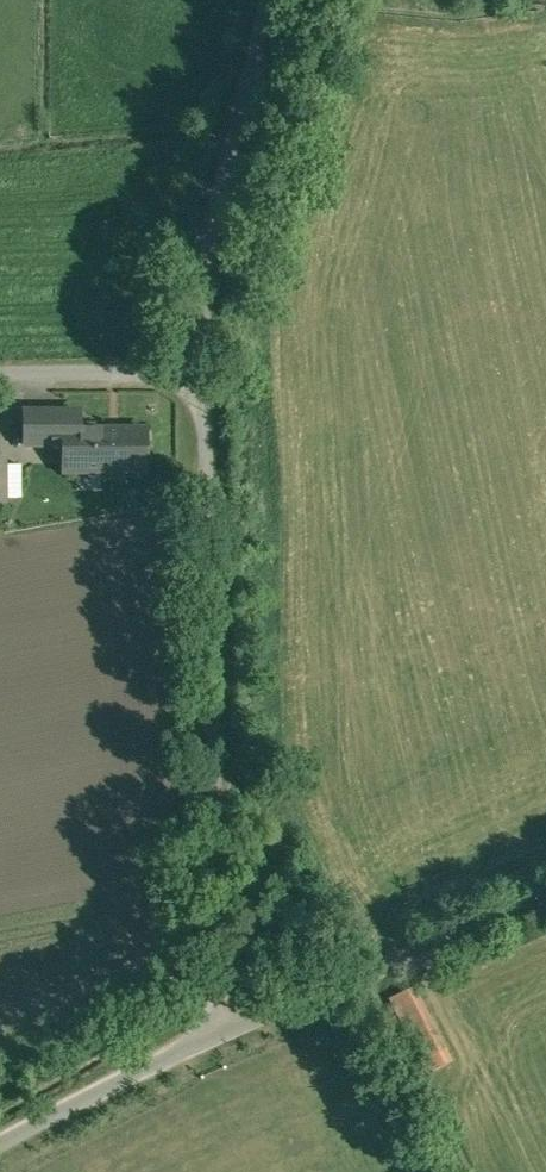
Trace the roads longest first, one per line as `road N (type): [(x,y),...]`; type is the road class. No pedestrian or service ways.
road 1 (unclassified): [(235,1009),(192,385)]
road 2 (unclassified): [(192,385),(215,154),(251,0)]
road 3 (unclassified): [(545,877),(235,1009)]
road 4 (unclassified): [(235,1009),(0,1141)]
road 5 (unclassified): [(0,372),(158,371),(192,385)]

